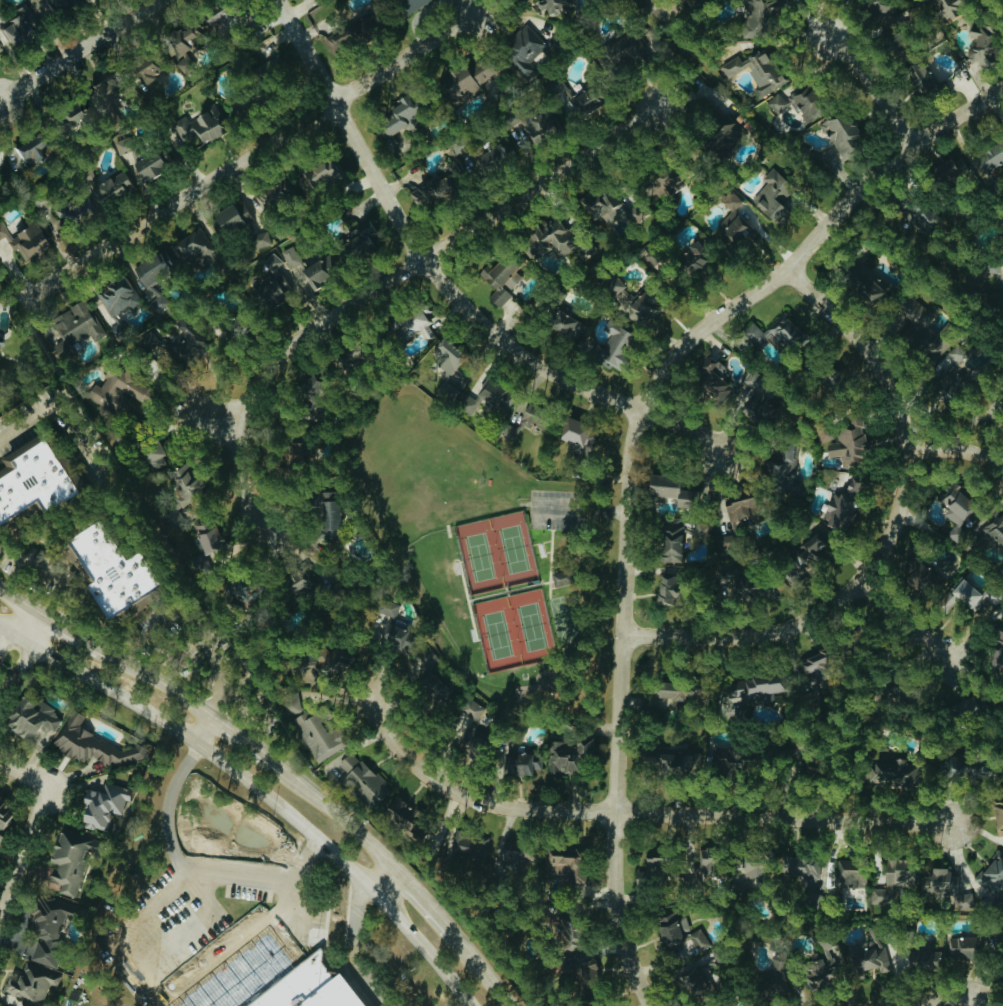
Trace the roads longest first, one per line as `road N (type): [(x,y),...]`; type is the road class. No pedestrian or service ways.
road 1 (residential): [(660,106),(267,364),(234,458),(238,493),(260,529)]
road 2 (residential): [(951,822),(474,799),(421,765),(366,697)]
road 3 (secondary): [(0,629),(194,742),(257,790),(368,886),(471,1005)]
road 4 (tertiary): [(660,1005),(634,948),(623,886),(624,512),(640,410)]
road 5 (tertiary): [(640,410),(502,347),(460,307),(373,181),(277,0)]
road 6 (residential): [(23,300),(472,13)]
road 7 (tertiary): [(640,410),(682,345),(787,271),(846,203),(911,146),(1002,89)]
road 8 (residential): [(860,580),(899,506),(901,423),(878,368),(787,271)]
road 9 (residential): [(623,635),(755,636),(794,626),(860,580)]
road 10 (residential): [(0,930),(46,805),(35,780),(0,757)]
road 11 (residential): [(0,99),(156,0)]
road 12 (secondary): [(392,863),(285,767)]
road 13 (residential): [(911,146),(858,66),(827,35)]
road 14 (secondary): [(212,715),(106,650)]
road 15 (residential): [(951,662),(860,580)]

